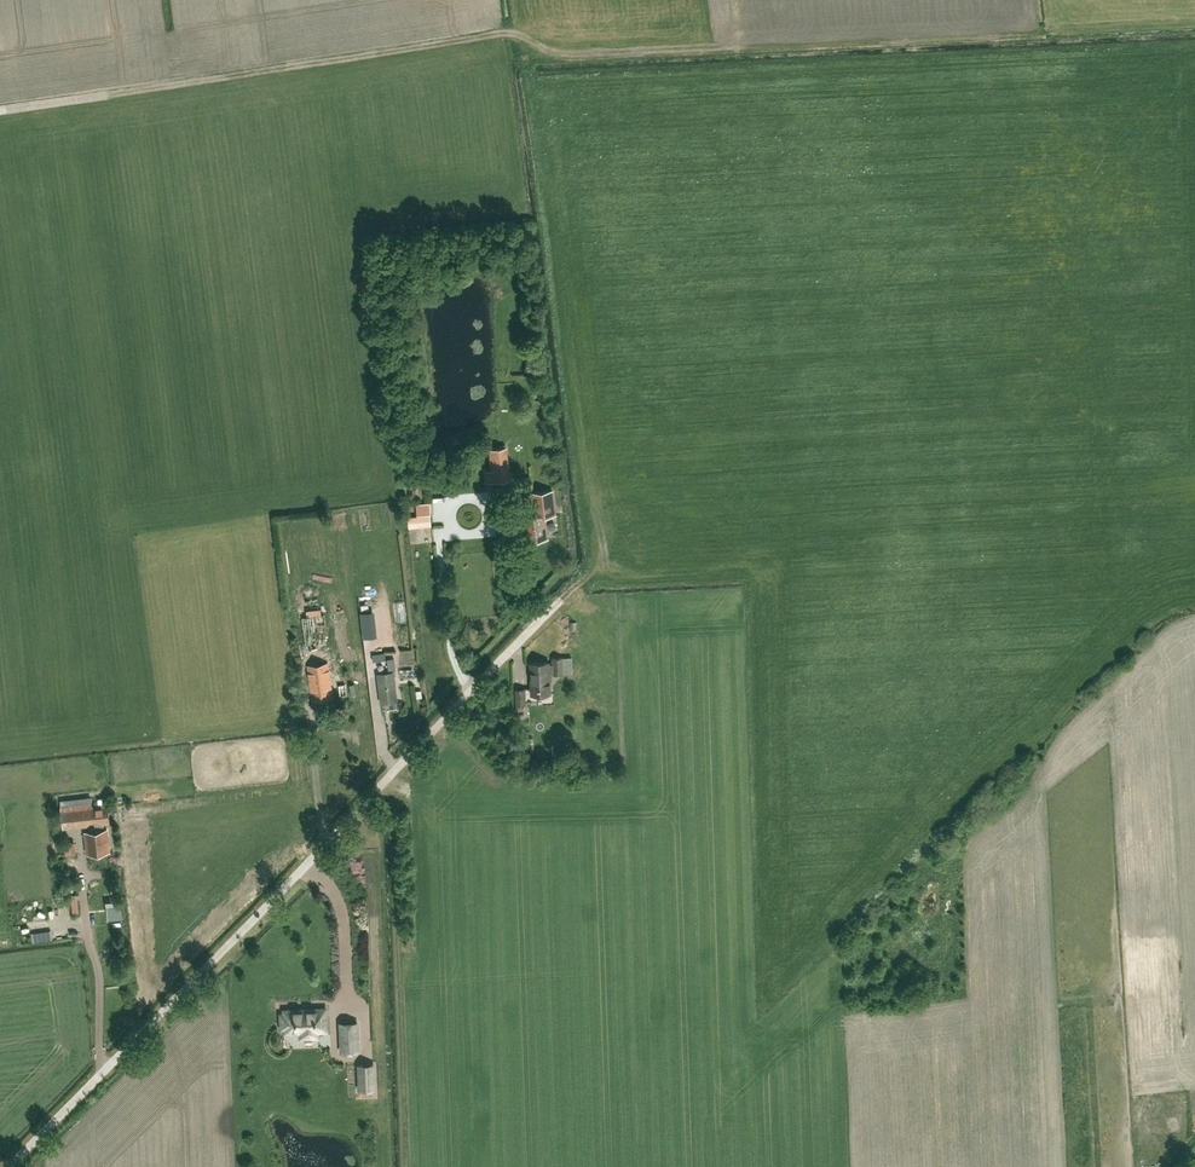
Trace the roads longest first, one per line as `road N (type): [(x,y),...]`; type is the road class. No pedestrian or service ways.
road 1 (residential): [(8,1166),(561,600)]

